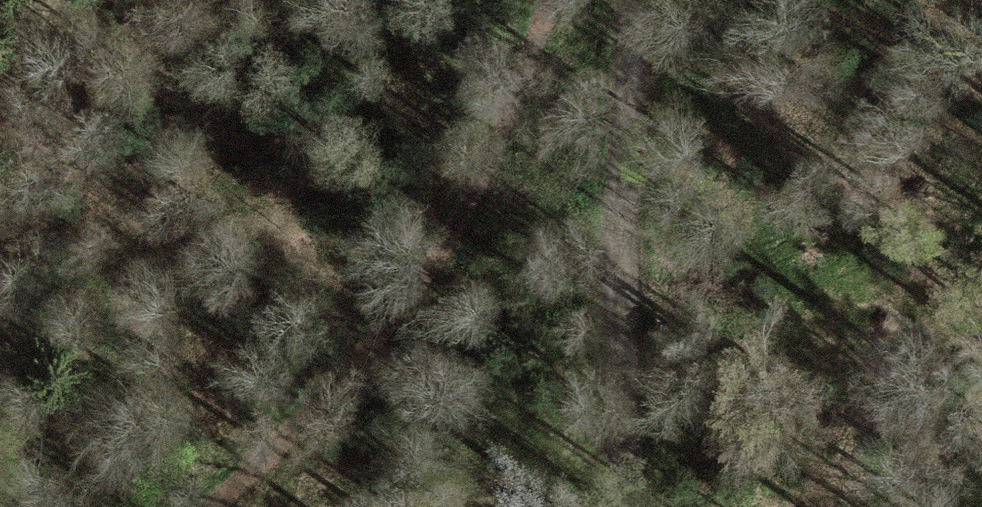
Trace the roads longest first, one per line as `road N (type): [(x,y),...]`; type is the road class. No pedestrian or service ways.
road 1 (track): [(177,506),(413,282),(509,108),(556,0)]
road 2 (track): [(633,0),(621,318),(637,506)]
road 3 (track): [(0,357),(20,442),(19,506)]

